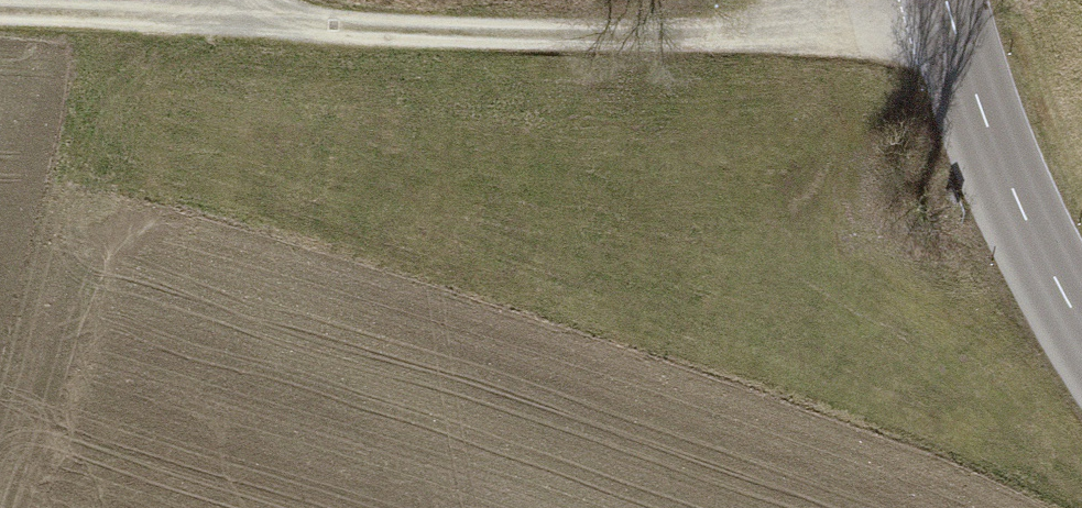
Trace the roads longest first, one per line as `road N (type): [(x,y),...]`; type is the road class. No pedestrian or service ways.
road 1 (track): [(908,0),(745,32),(202,16)]
road 2 (tertiary): [(1081,330),(982,119),(944,0)]
road 3 (track): [(202,16),(0,11)]

